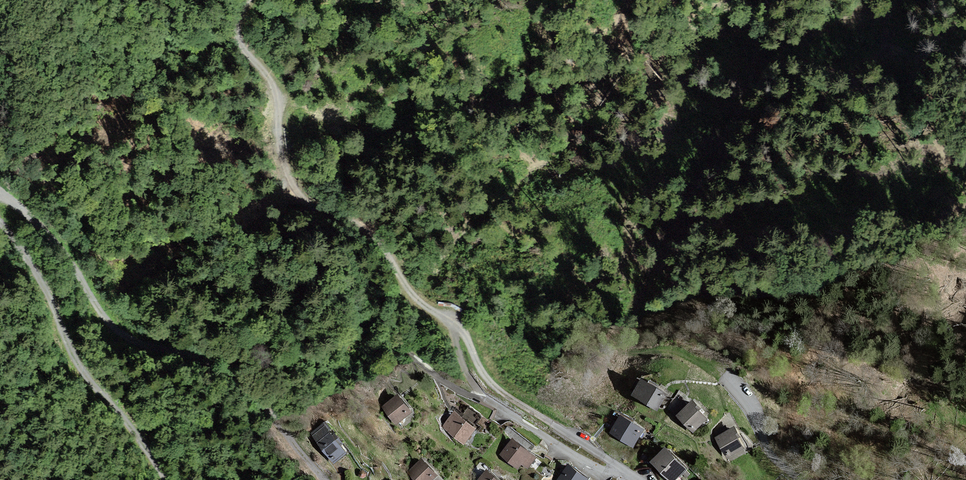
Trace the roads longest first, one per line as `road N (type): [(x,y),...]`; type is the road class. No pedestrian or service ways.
road 1 (track): [(250,0),(237,22),(239,40),(277,95),(280,156),(298,198),(370,229),(414,298),(462,330),(489,381),(550,422)]
road 2 (residential): [(323,479),(263,403),(219,367),(120,333),(38,225),(0,193)]
road 3 (residential): [(0,223),(52,305),(78,365),(165,479)]
road 4 (residential): [(800,479),(770,449),(752,407),(726,377)]

